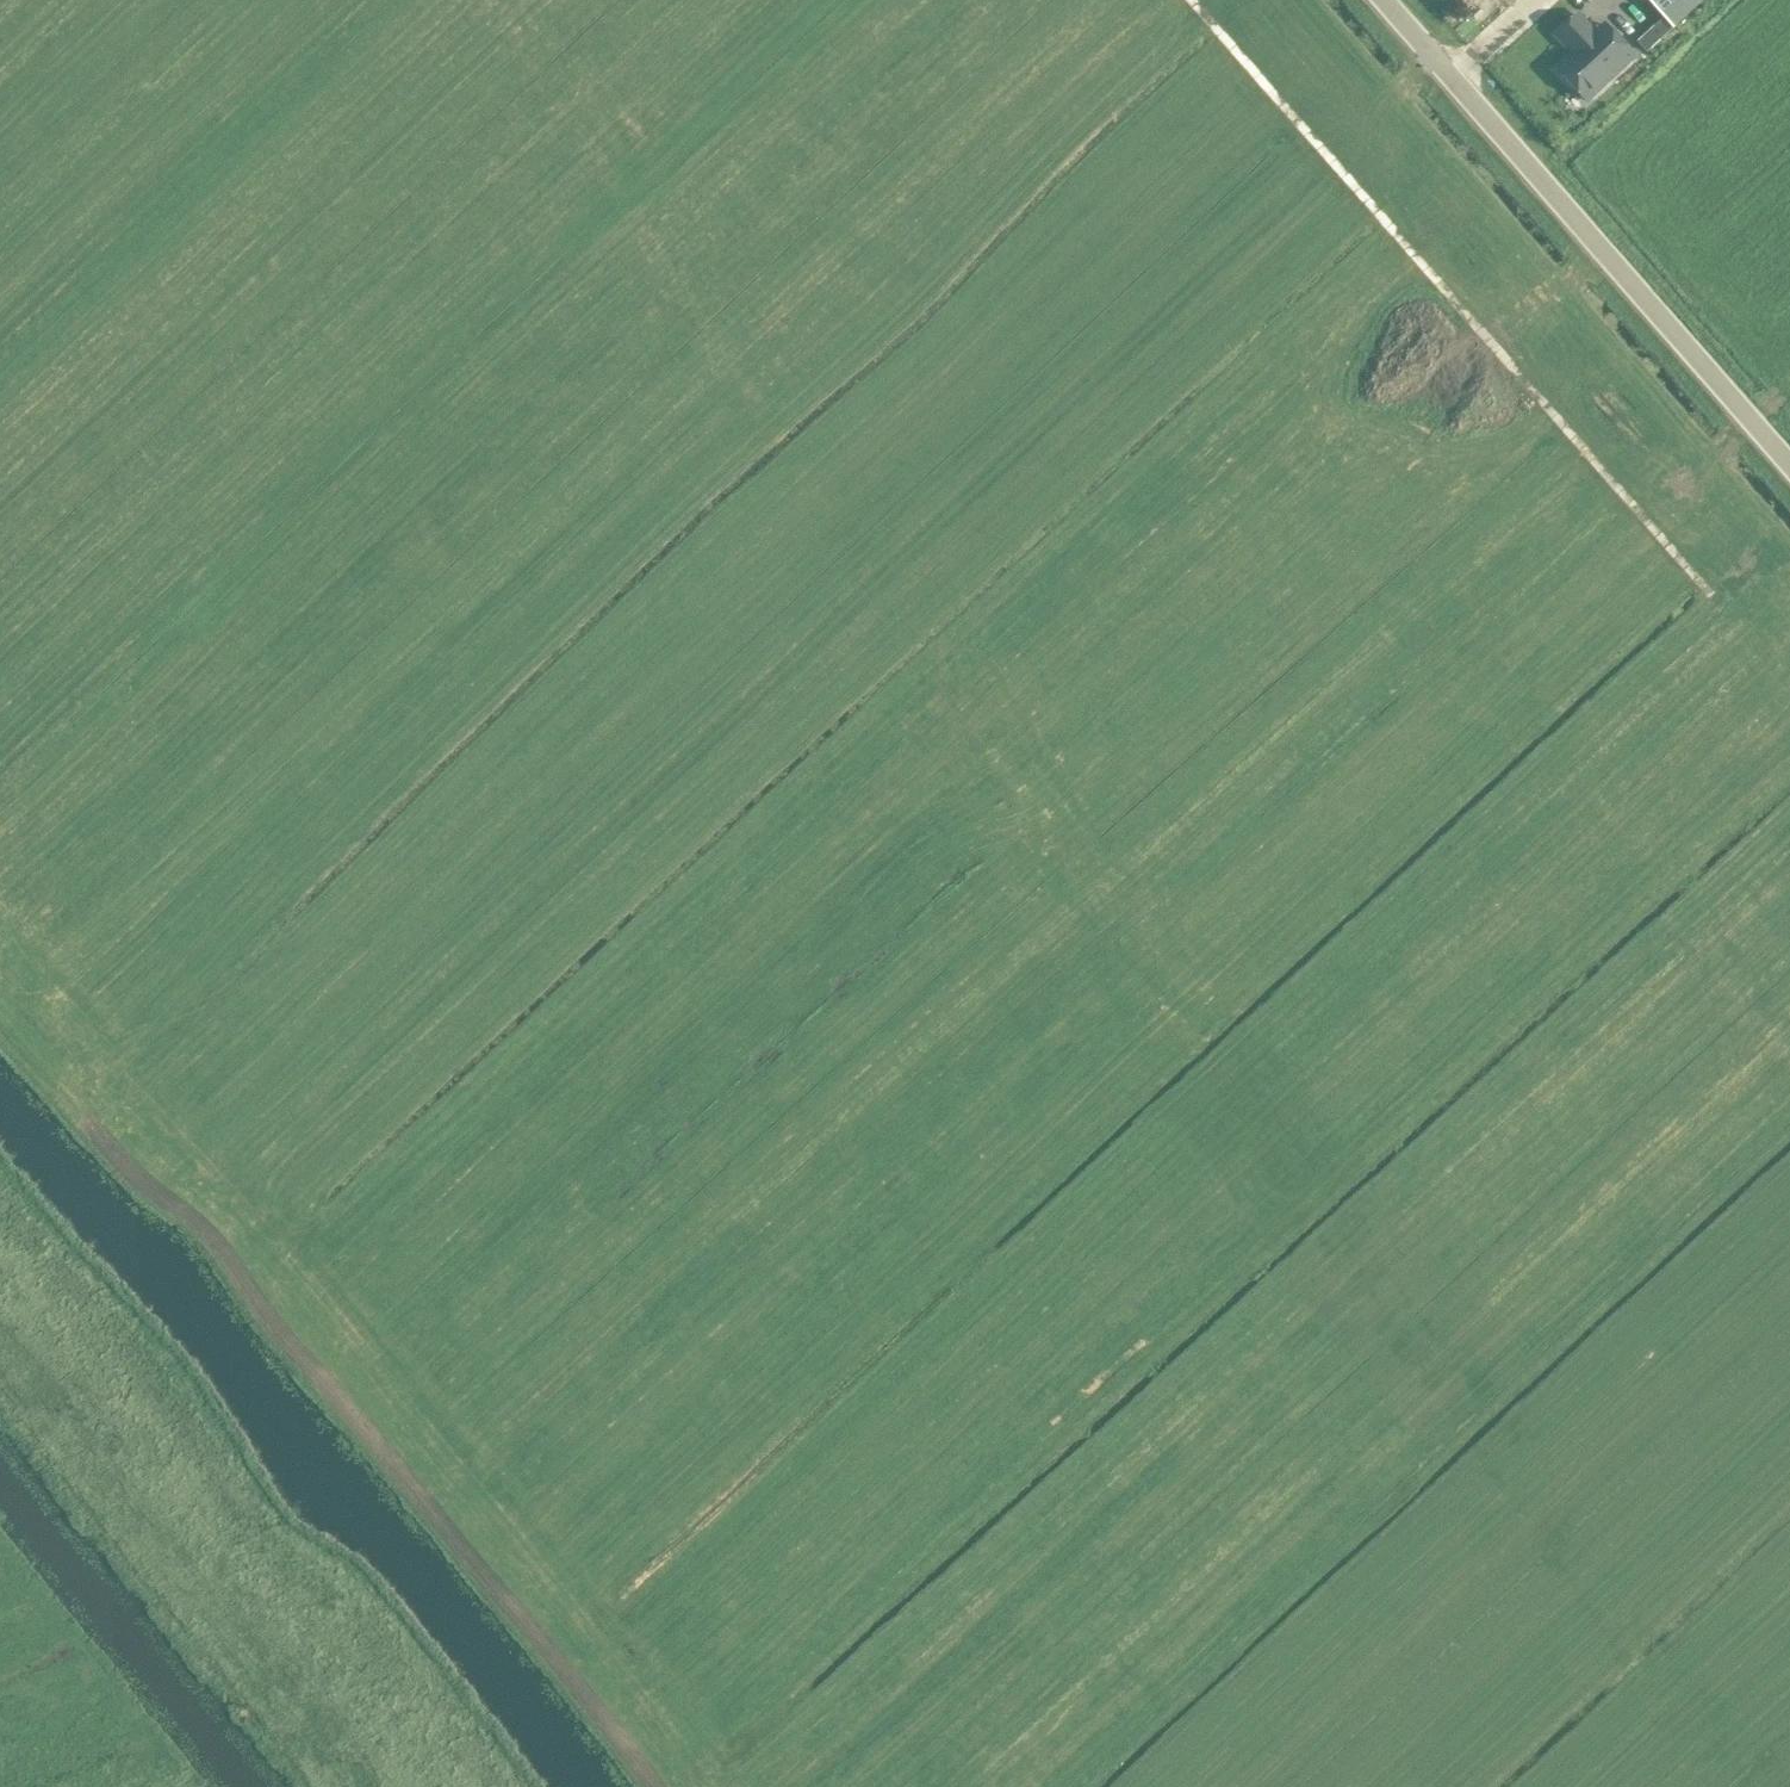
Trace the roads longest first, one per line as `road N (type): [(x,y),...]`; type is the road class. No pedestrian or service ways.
road 1 (tertiary): [(1789,466),(1383,0)]

